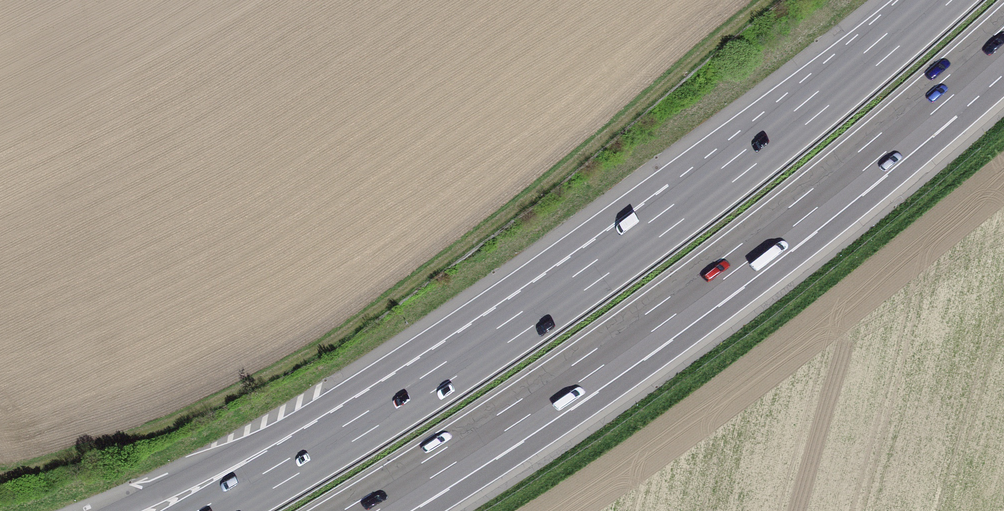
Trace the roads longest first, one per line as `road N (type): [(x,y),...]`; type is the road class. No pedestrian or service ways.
road 1 (motorway): [(938,0),(748,159),(601,268),(383,412),(214,510)]
road 2 (motorway): [(360,510),(720,271),(1003,39)]

